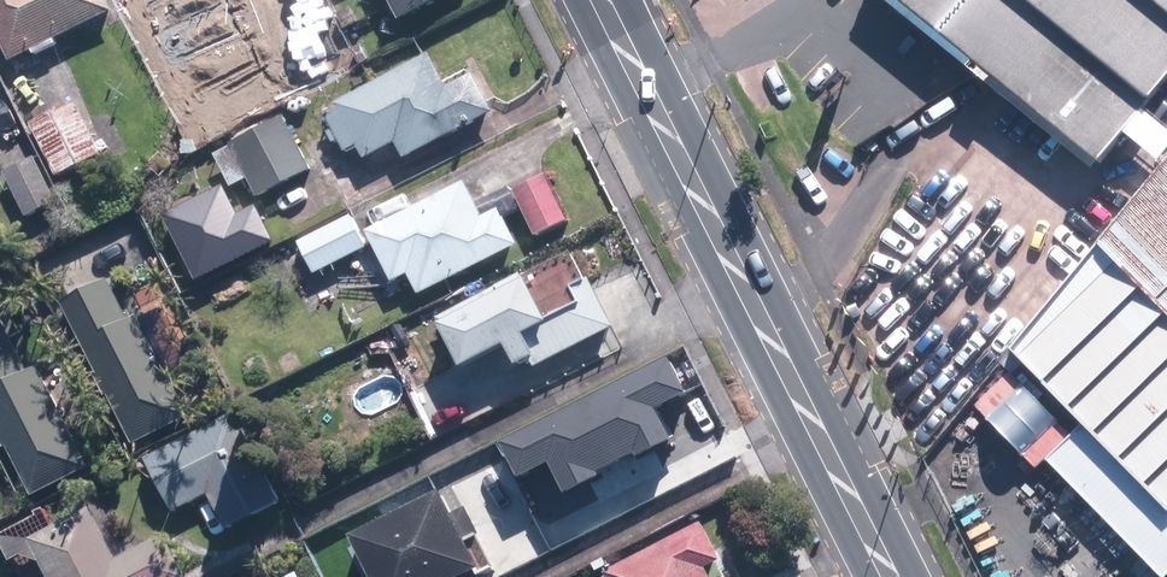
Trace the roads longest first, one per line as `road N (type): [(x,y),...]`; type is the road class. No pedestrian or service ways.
road 1 (secondary): [(599,0),(888,576)]

